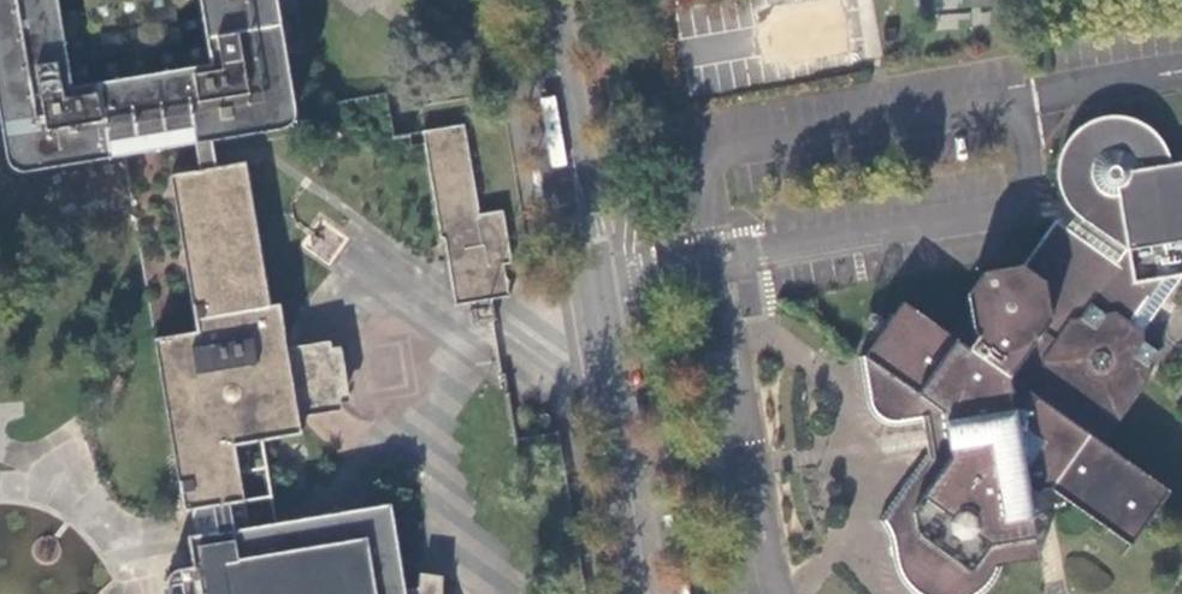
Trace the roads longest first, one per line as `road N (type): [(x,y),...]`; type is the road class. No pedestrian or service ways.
road 1 (tertiary): [(541,0),(648,593)]

